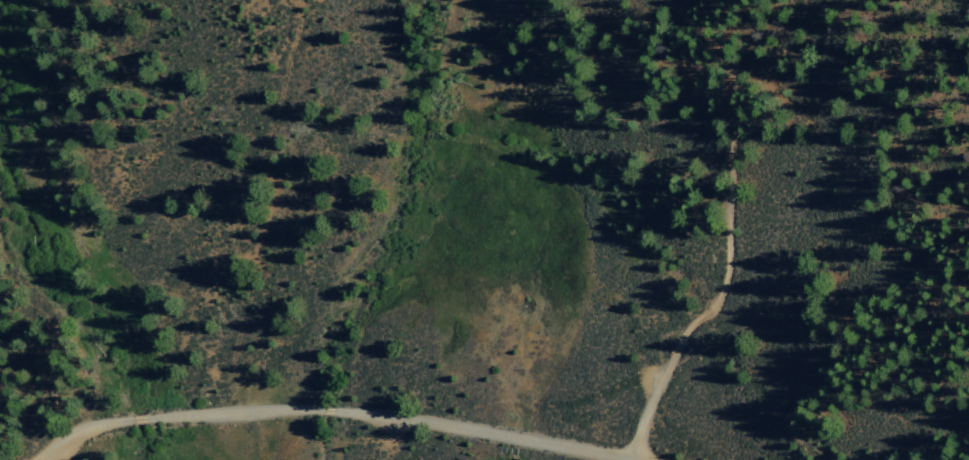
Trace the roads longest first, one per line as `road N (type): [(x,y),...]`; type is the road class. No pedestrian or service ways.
road 1 (track): [(636,459),(659,375),(727,284),(733,259),(723,48),(670,0)]
road 2 (residential): [(615,459),(333,412)]
road 3 (residential): [(322,411),(146,419)]

